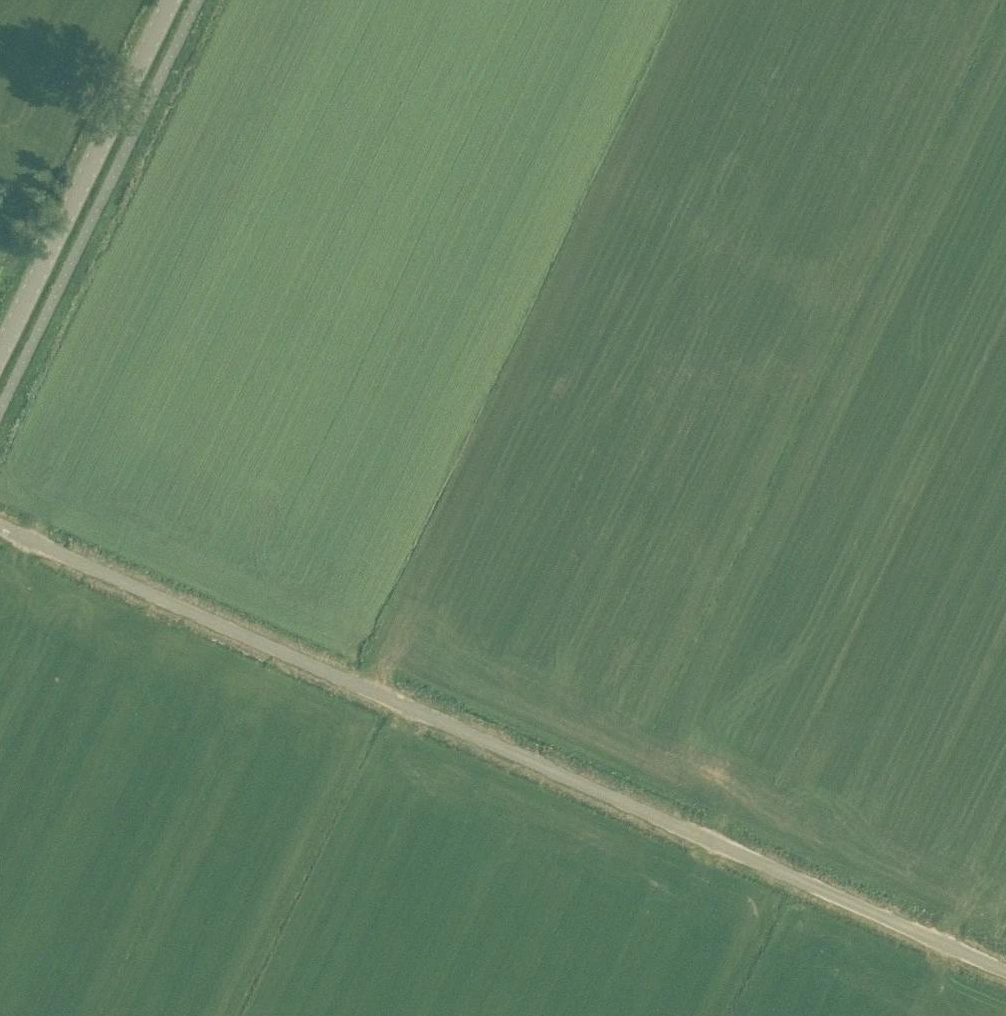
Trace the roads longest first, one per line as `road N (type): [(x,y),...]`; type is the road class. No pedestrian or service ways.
road 1 (unclassified): [(1005,970),(0,524)]
road 2 (tertiary): [(0,351),(172,0)]

